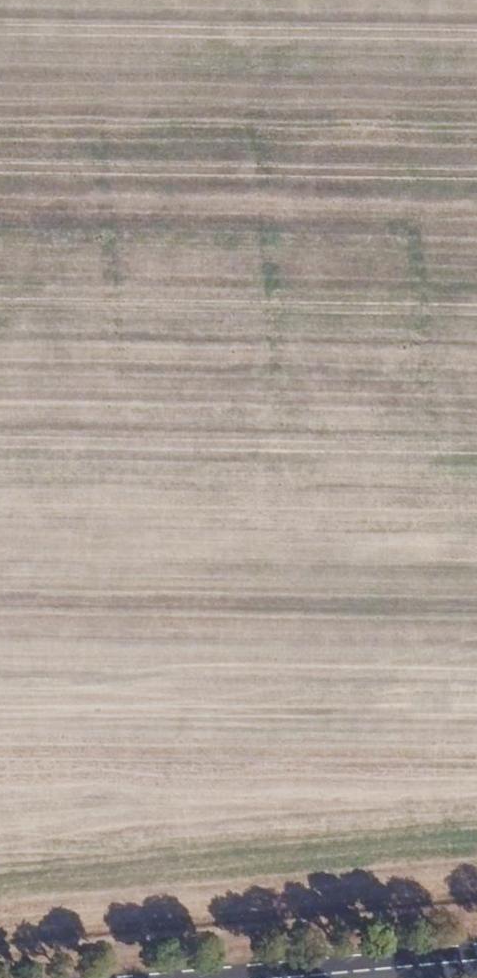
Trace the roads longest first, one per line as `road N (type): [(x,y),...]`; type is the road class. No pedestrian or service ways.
road 1 (unclassified): [(476,962),(298,977)]

